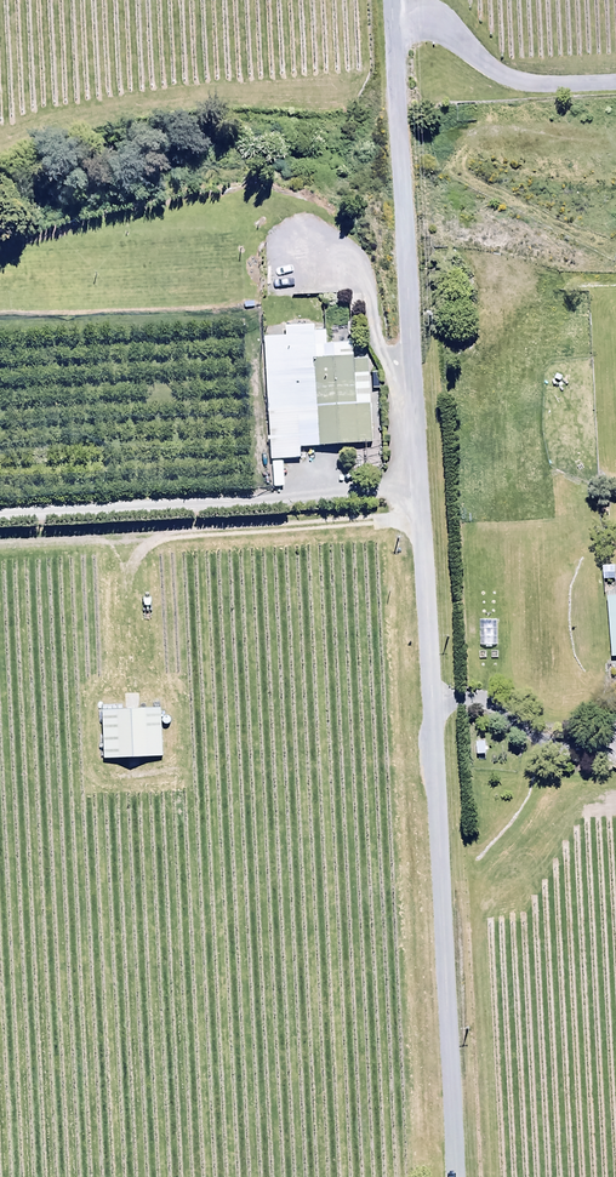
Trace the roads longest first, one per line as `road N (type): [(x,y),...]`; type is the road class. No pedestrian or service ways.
road 1 (unclassified): [(392,0),(454,1176)]
road 2 (track): [(615,84),(539,83),(496,70),(430,21),(393,20)]
road 3 (track): [(428,706),(479,706),(514,727),(615,754)]

